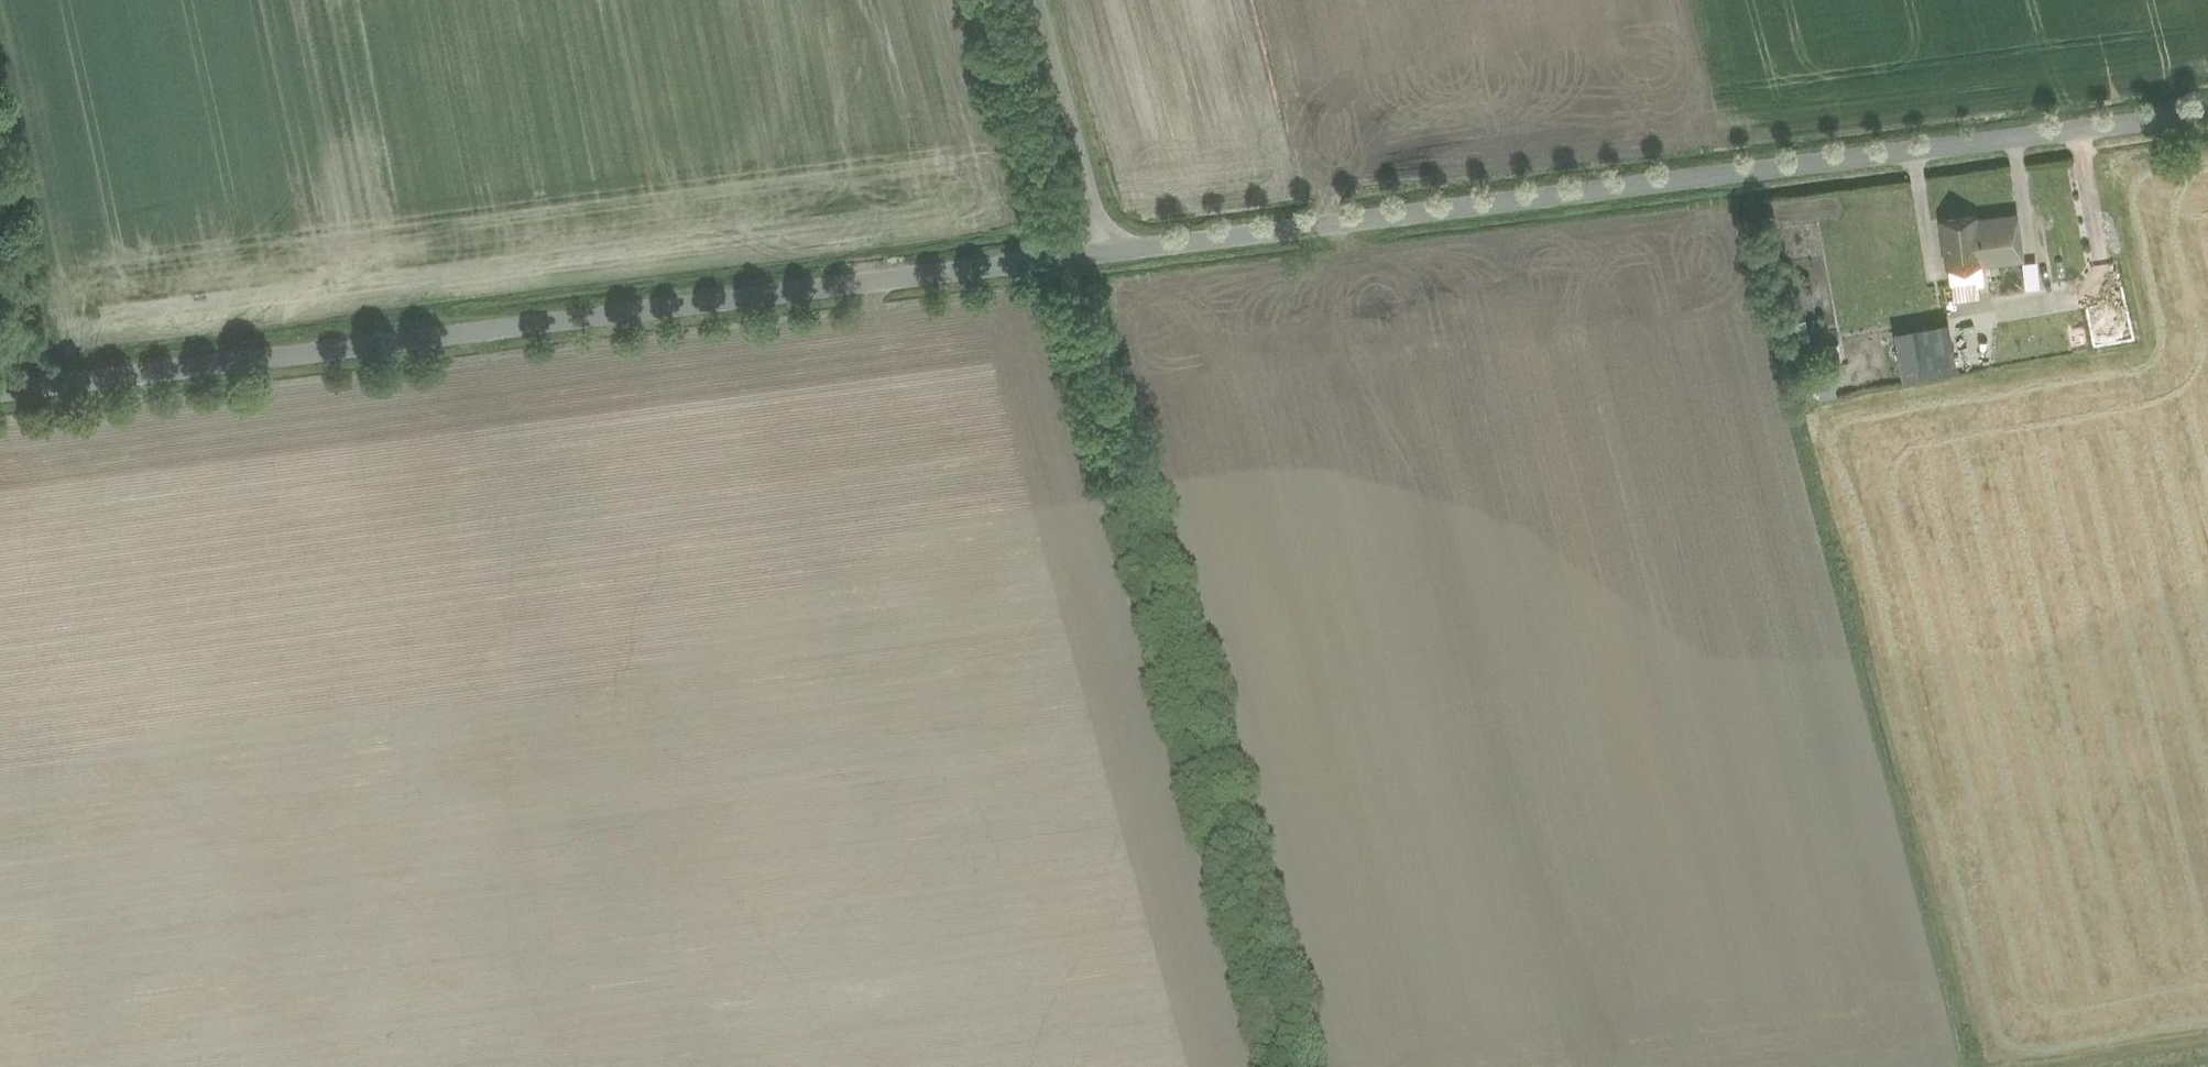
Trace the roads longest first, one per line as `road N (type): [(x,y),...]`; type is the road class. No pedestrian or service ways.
road 1 (tertiary): [(0,389),(1103,244)]
road 2 (tertiary): [(1103,244),(2207,108)]
road 3 (track): [(1283,1066),(1119,511),(988,0)]
road 4 (unclassified): [(1037,0),(1103,244)]
road 5 (track): [(38,384),(0,256)]

